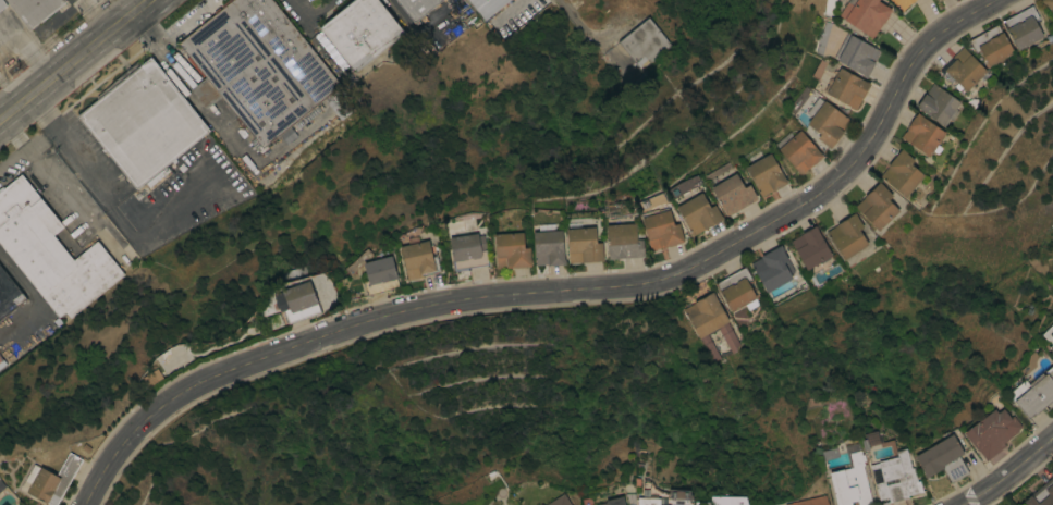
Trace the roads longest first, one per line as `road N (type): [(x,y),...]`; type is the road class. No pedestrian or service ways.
road 1 (residential): [(992,0),(946,26),(909,62),(864,150),(816,196),(681,273),(634,287),(421,306),(240,364),(172,398),(115,448),(83,504)]
road 2 (secondary): [(152,0),(0,123)]

